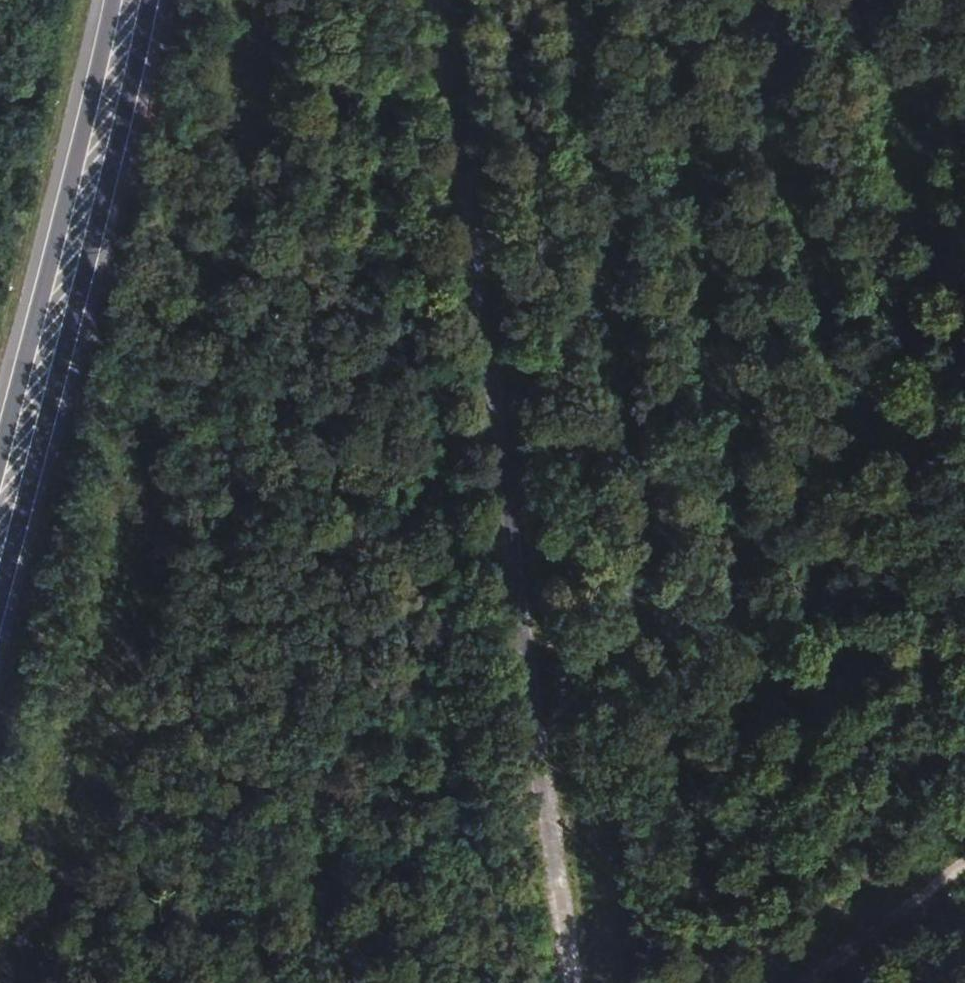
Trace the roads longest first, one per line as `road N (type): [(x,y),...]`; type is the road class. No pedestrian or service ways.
road 1 (track): [(432,0),(570,982)]
road 2 (track): [(674,982),(964,142)]
road 3 (primary): [(0,582),(143,0)]
road 4 (primary): [(108,0),(0,460)]
road 5 (track): [(696,0),(964,135)]
road 6 (track): [(964,864),(804,982)]

